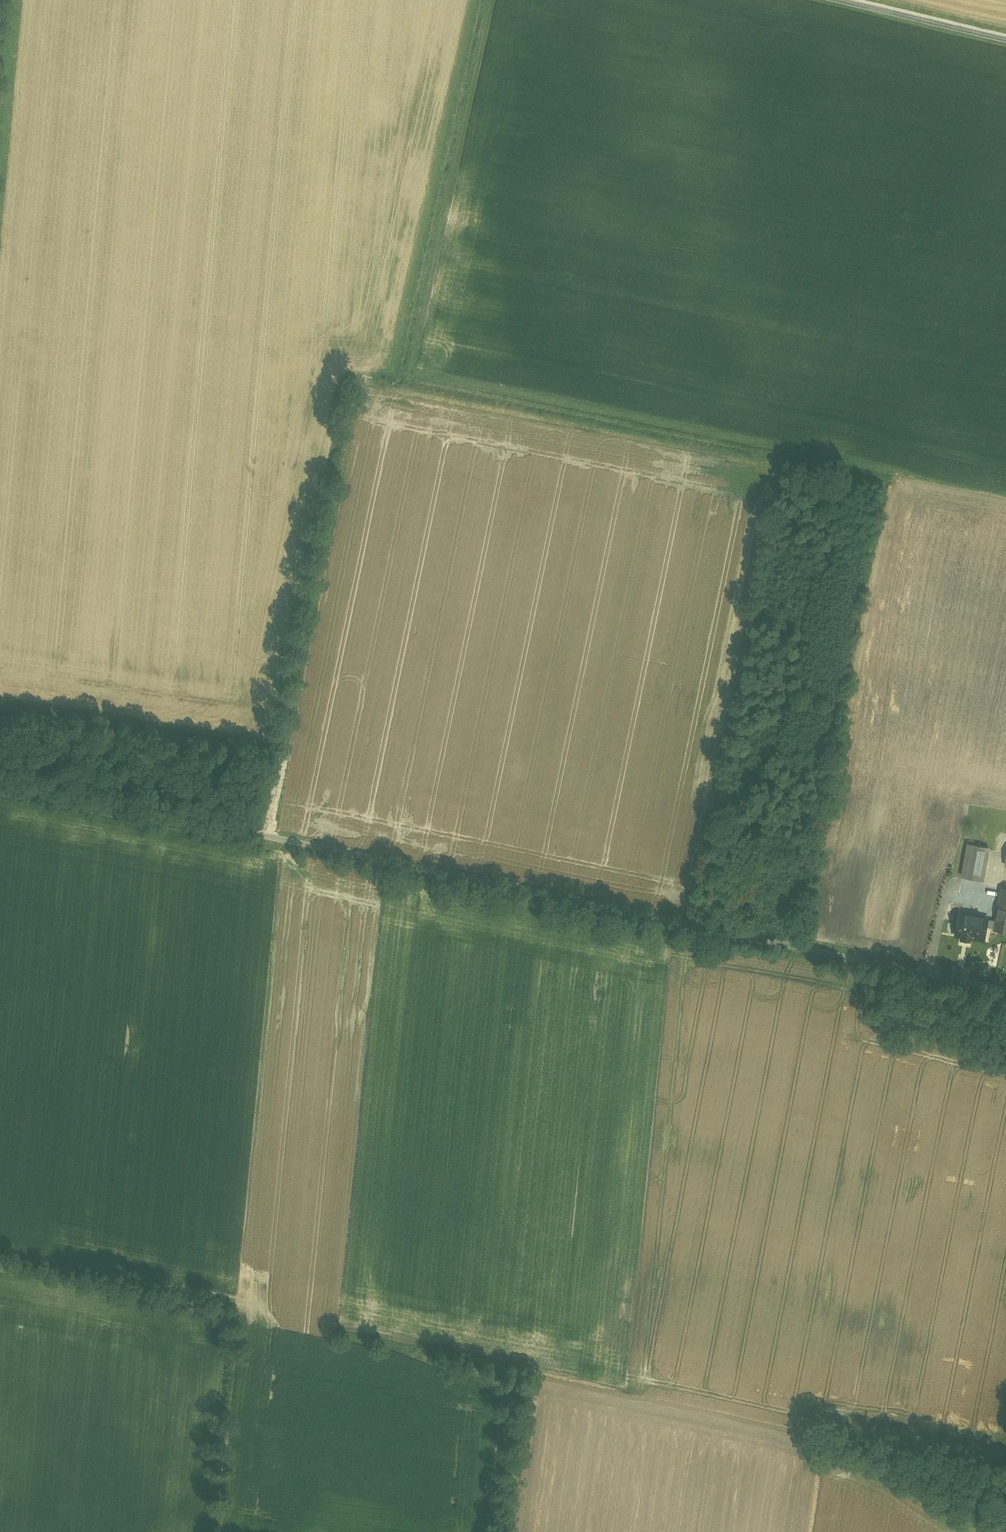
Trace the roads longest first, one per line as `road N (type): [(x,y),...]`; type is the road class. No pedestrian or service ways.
road 1 (unclassified): [(0,786),(932,977)]
road 2 (track): [(1005,29),(868,0)]

